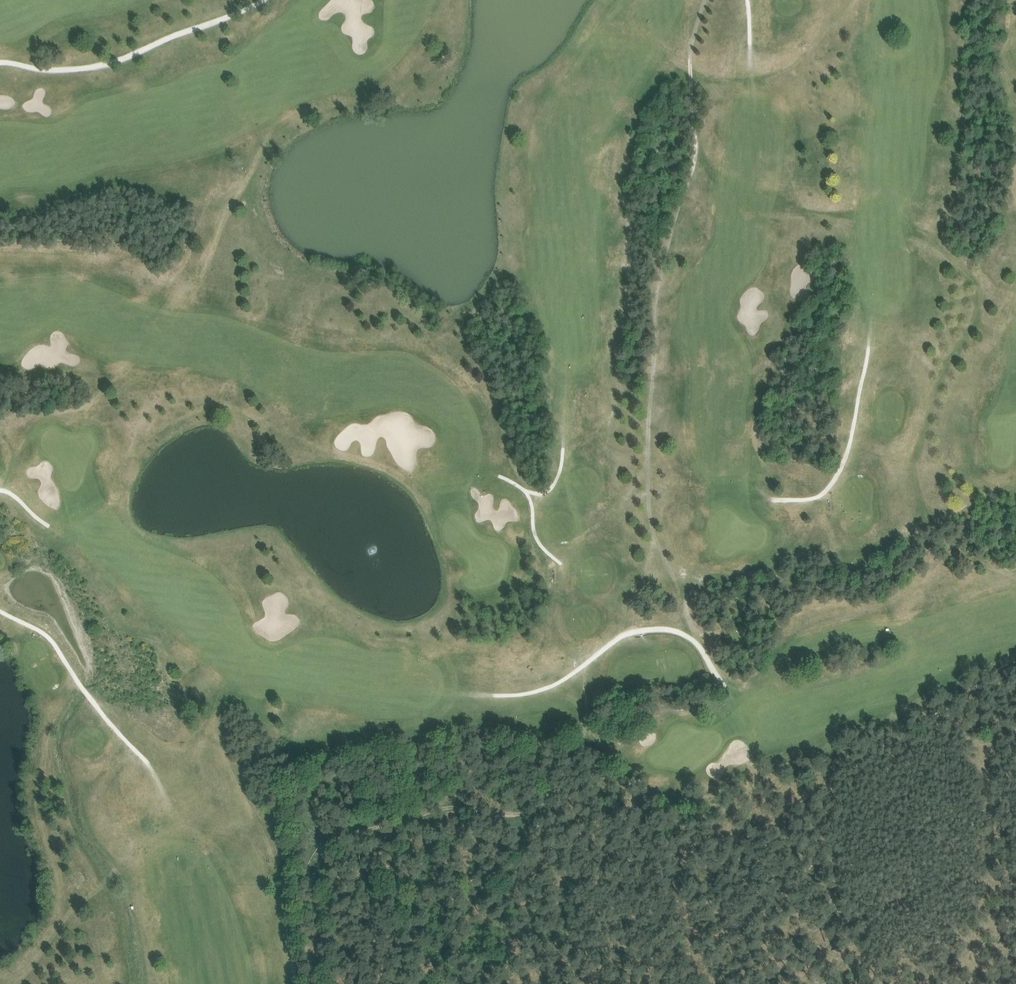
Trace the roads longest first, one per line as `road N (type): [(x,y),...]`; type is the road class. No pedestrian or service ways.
road 1 (track): [(704,0),(690,60),(695,155),(657,289),(648,437),(651,522),(679,601),(623,635)]
road 2 (track): [(0,62),(53,70),(101,65),(264,0)]

